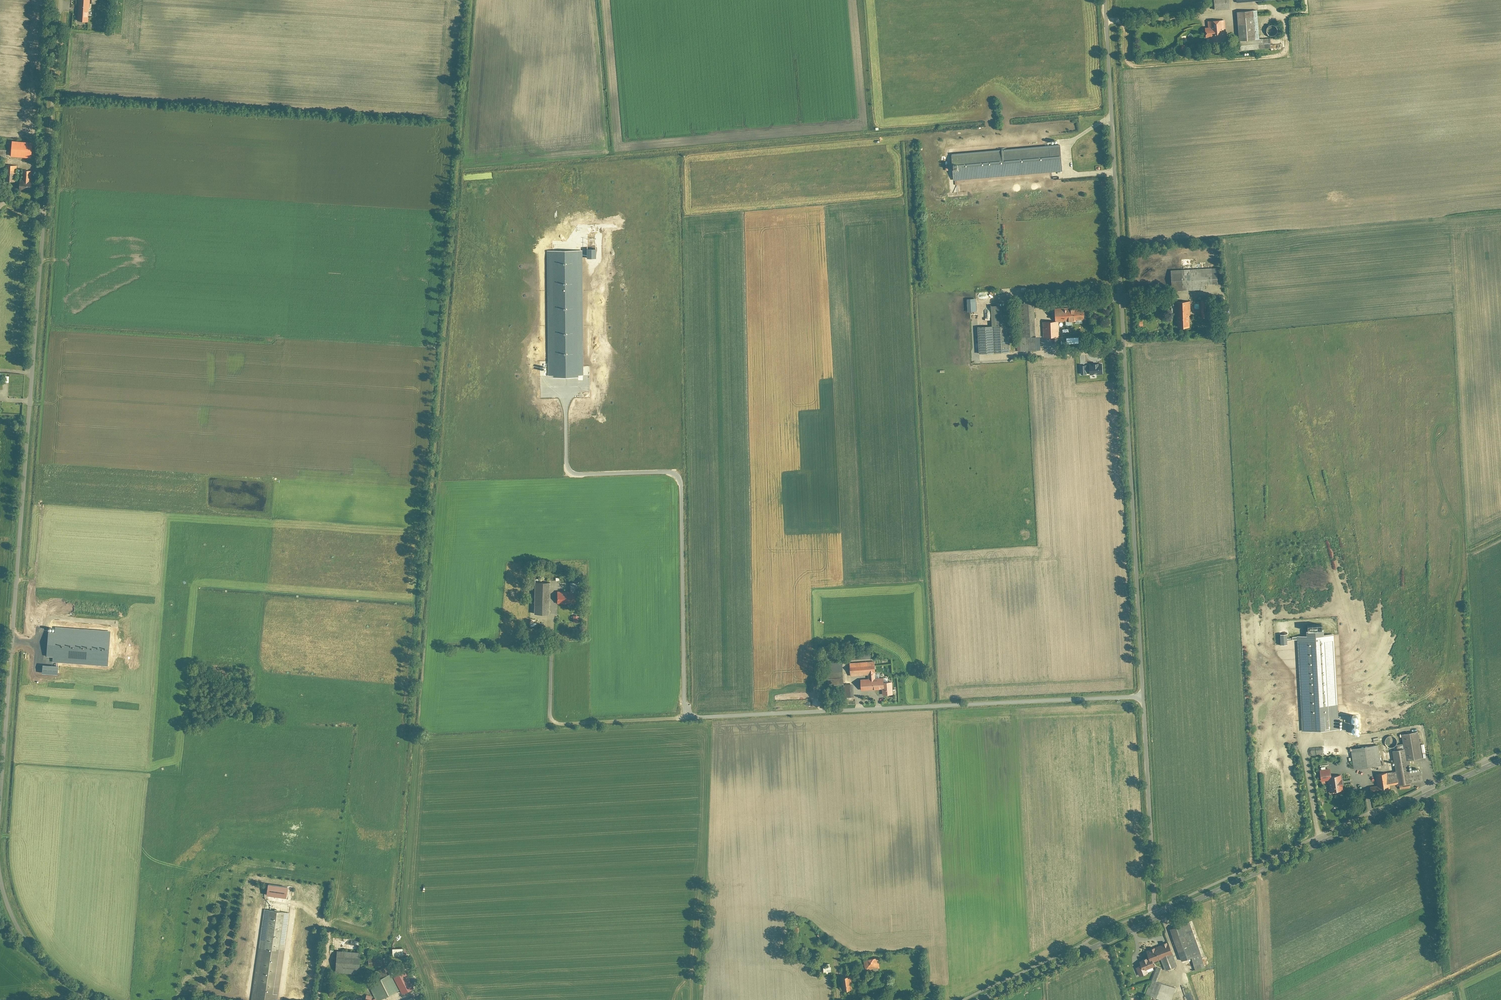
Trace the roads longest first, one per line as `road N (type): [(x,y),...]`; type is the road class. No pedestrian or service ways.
road 1 (unclassified): [(1105,0),(1158,919)]
road 2 (residential): [(0,797),(43,217)]
road 3 (tertiary): [(1500,759),(1158,919)]
road 4 (unclassified): [(59,0),(43,217)]
road 5 (tertiary): [(1158,919),(981,999)]
road 6 (residential): [(91,999),(43,965),(7,913),(0,870)]

